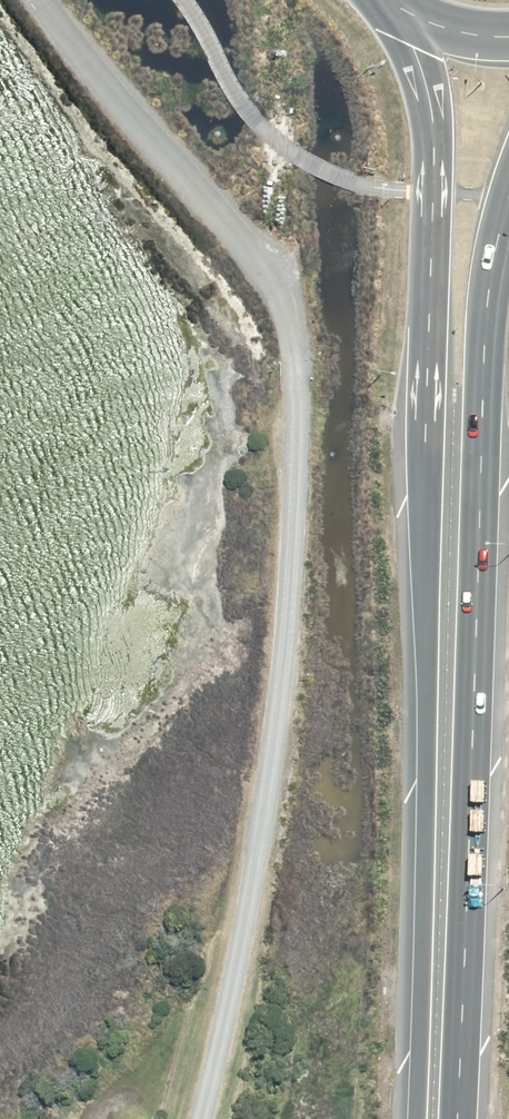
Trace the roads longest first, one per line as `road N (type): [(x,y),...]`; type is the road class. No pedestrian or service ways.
road 1 (trunk): [(408,1118),(438,195),(435,120),(397,8)]
road 2 (trunk): [(508,200),(483,397),(459,1118)]

